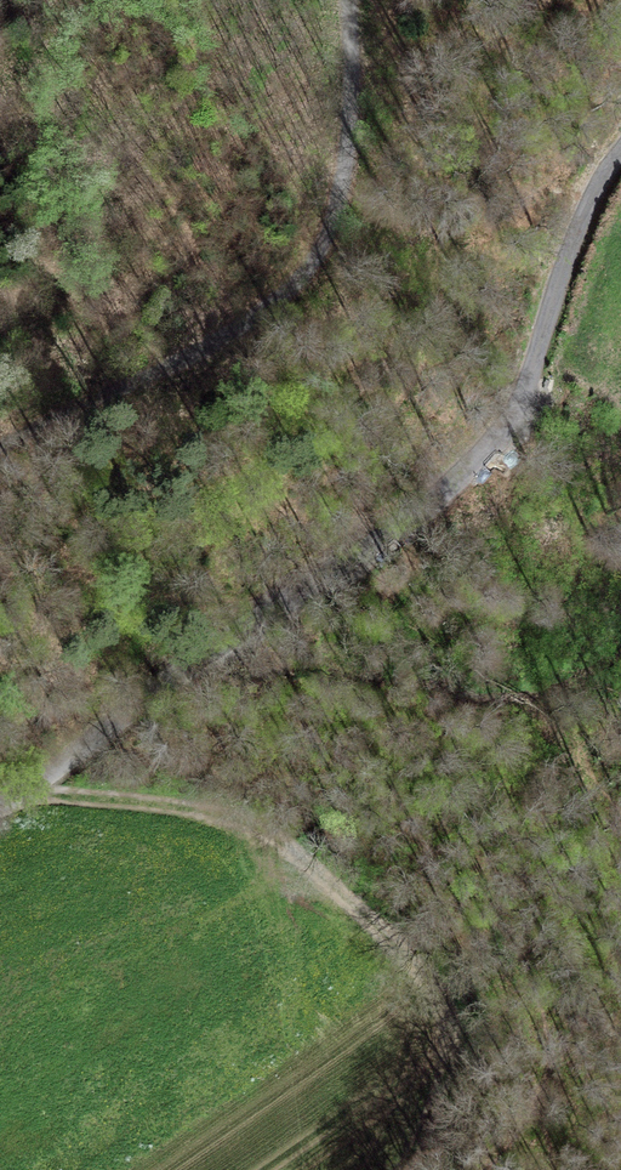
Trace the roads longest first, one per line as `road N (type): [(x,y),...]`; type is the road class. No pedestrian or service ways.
road 1 (unclassified): [(620,150),(574,235),(534,377),(505,428),(423,507),(189,666),(66,771),(0,809)]
road 2 (track): [(240,631),(504,947),(531,1047),(494,1169)]
road 3 (track): [(361,549),(360,474),(432,334),(438,267),(412,91),(386,13),(374,0)]
road 4 (track): [(31,791),(174,807),(255,831),(303,859),(421,980)]

